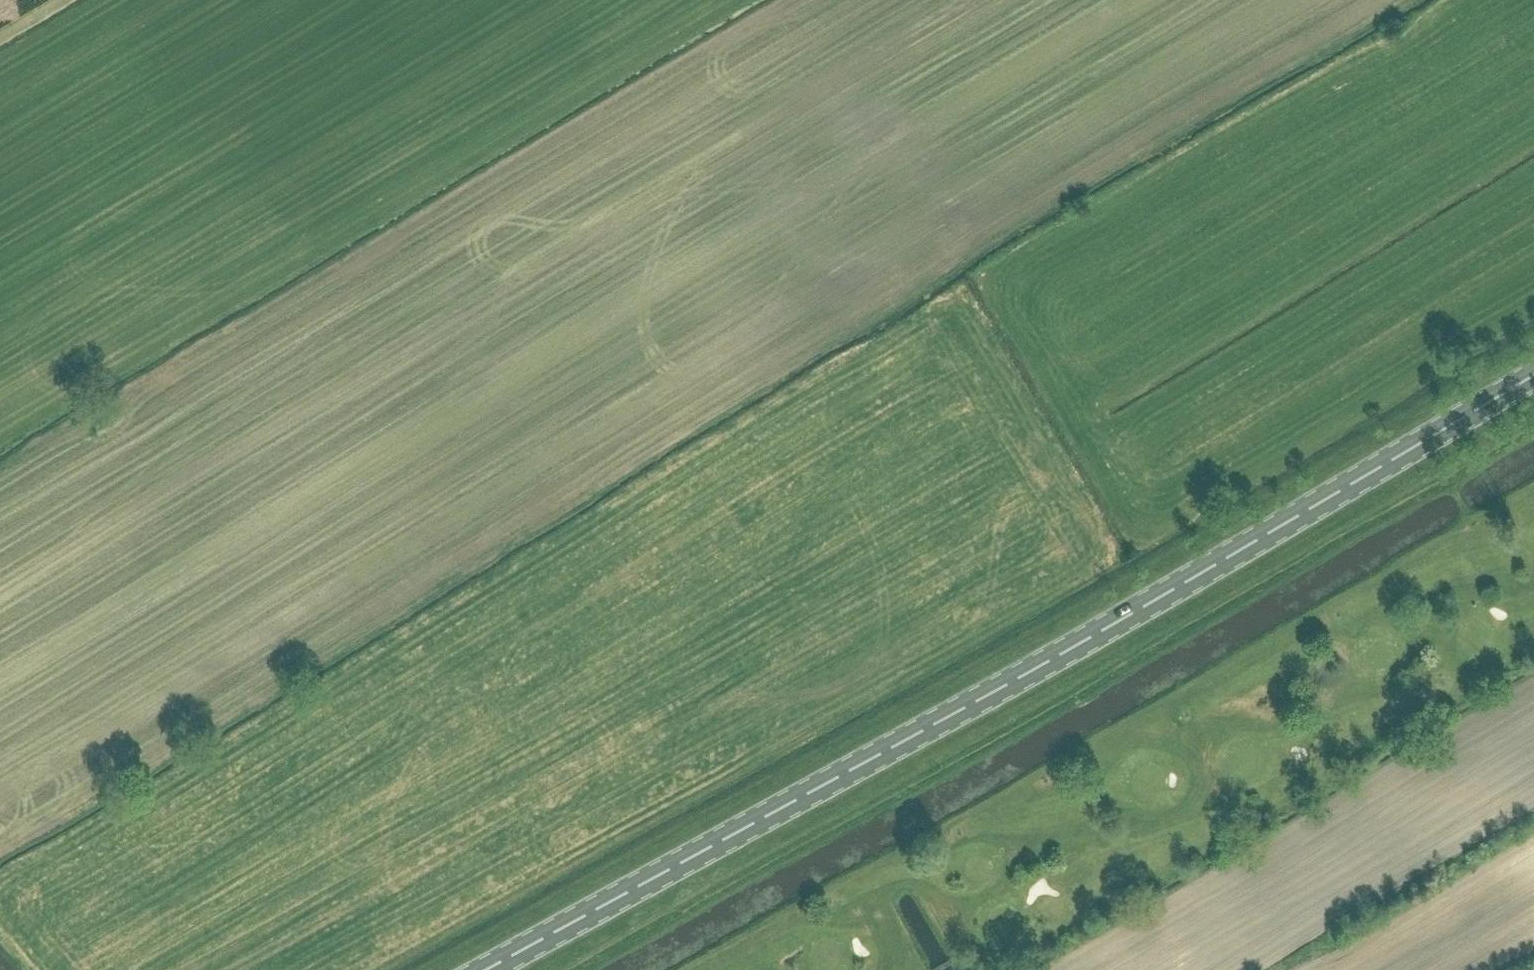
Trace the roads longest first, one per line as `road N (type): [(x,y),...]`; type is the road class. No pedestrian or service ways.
road 1 (primary): [(491,969),(1158,595),(1533,372)]

